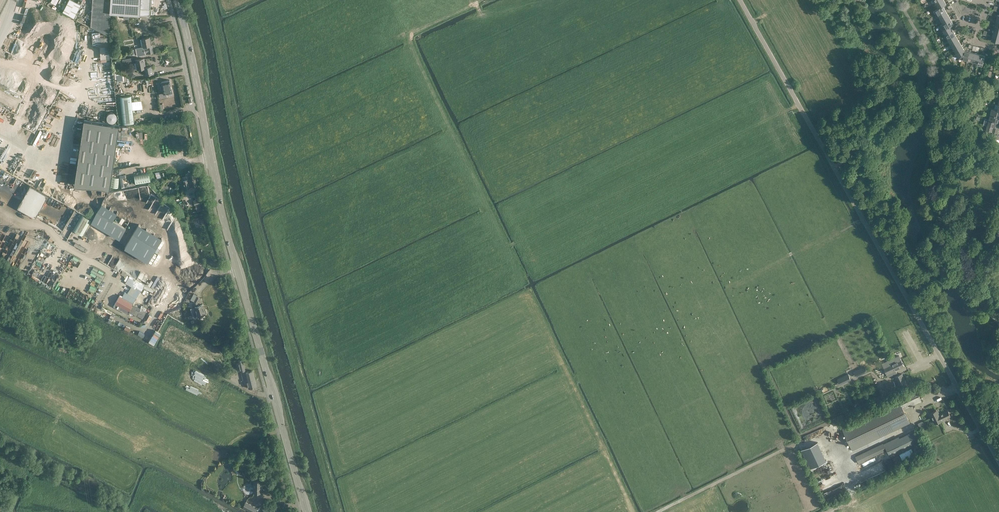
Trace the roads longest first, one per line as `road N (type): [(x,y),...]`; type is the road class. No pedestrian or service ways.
road 1 (unclassified): [(998,462),(741,0)]
road 2 (primary): [(306,511),(219,202),(178,0)]

